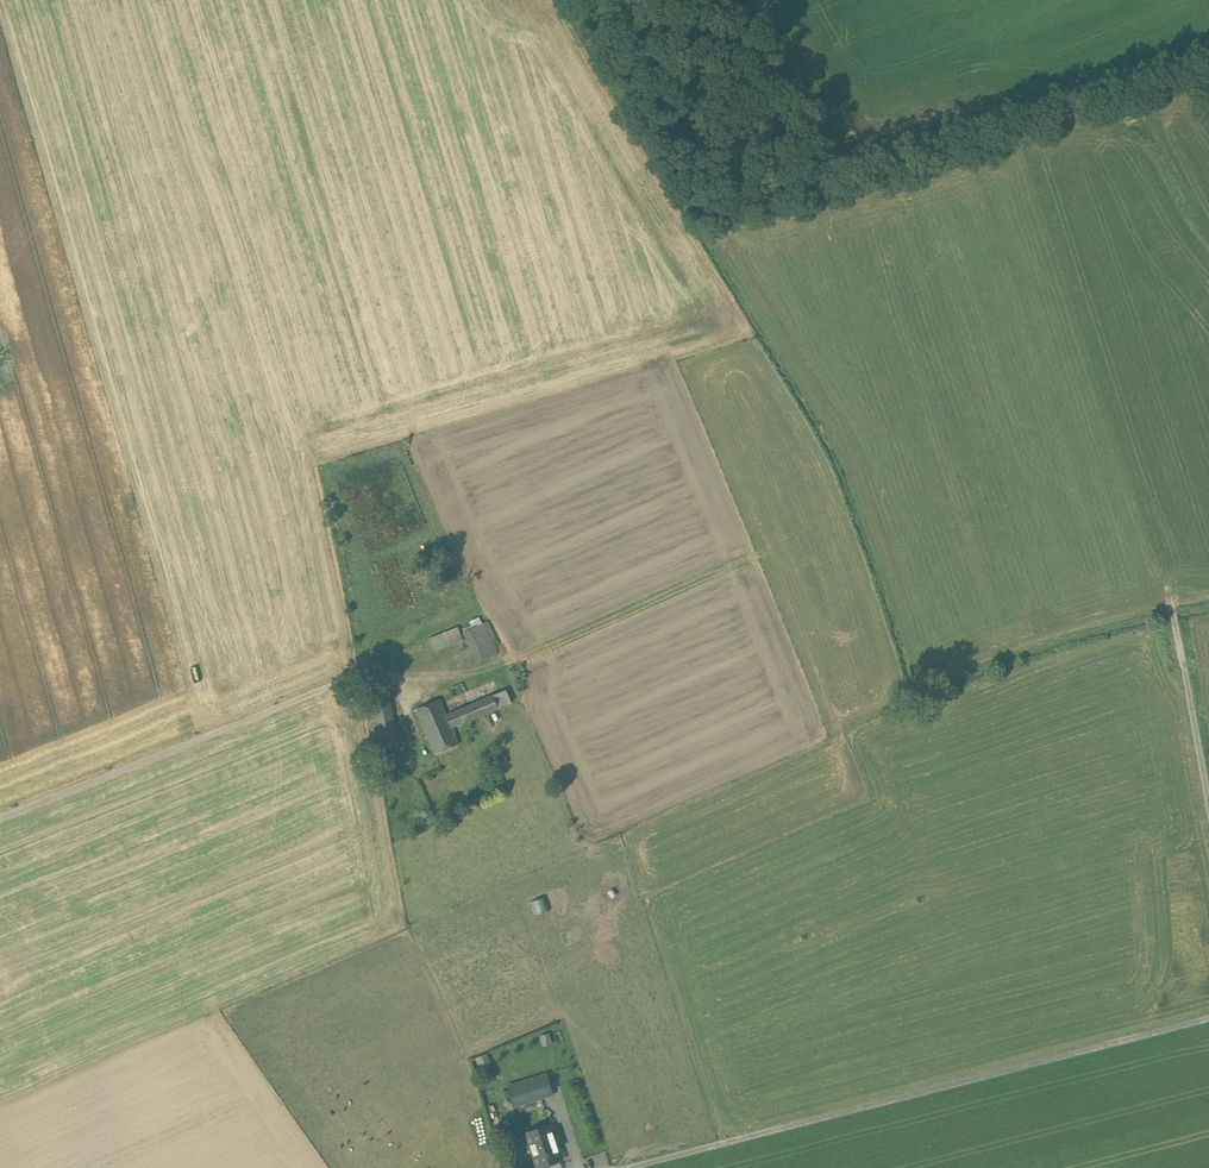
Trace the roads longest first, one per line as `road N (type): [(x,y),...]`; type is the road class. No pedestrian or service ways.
road 1 (unclassified): [(623,1167),(1208,1017)]
road 2 (track): [(0,817),(353,679),(415,681)]
road 3 (track): [(1208,811),(1174,622)]

